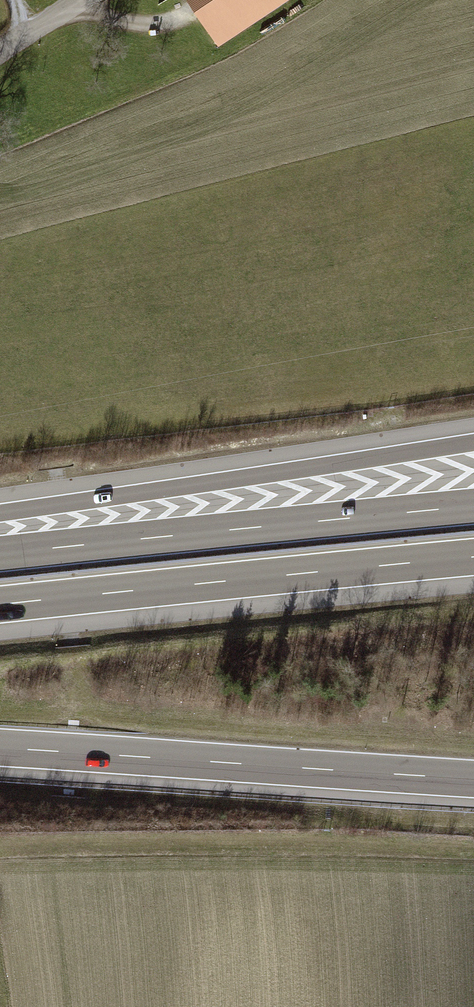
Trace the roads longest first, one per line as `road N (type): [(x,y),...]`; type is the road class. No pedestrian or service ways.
road 1 (motorway): [(473,443),(0,514)]
road 2 (motorway): [(0,605),(473,557)]
road 3 (motorway): [(473,507),(0,553)]
road 4 (motorway): [(0,748),(473,779)]
road 5 (track): [(0,849),(310,842),(473,851)]

